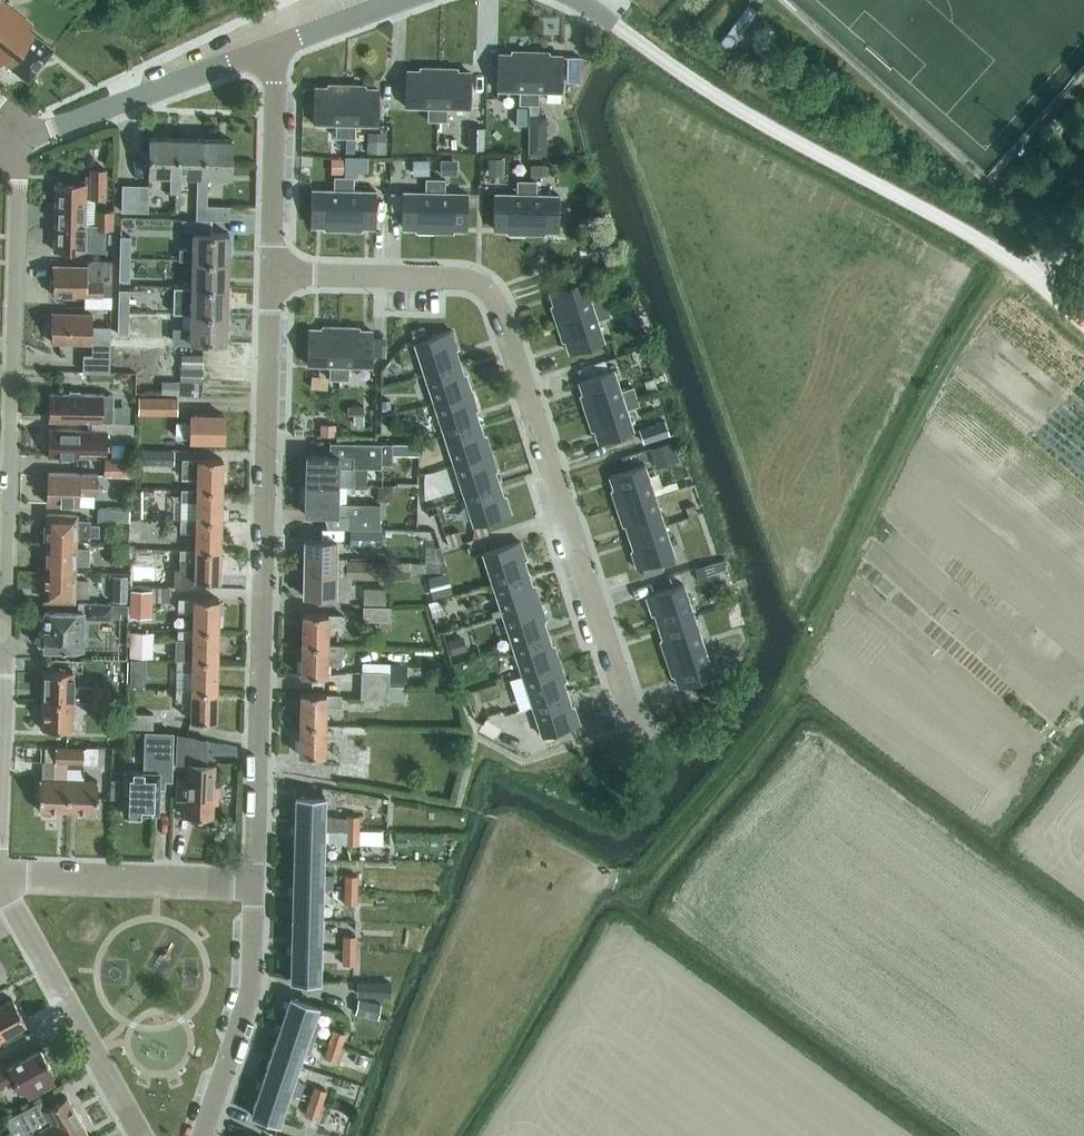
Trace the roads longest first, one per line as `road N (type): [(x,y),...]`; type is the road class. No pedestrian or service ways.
road 1 (residential): [(649,738),(634,724),(501,312),(486,289),(457,278),(272,276)]
road 2 (residential): [(255,889),(272,276)]
road 3 (unclassified): [(607,21),(724,100),(939,216),(1083,321)]
road 4 (residential): [(3,639),(19,144)]
road 5 (residential): [(143,1135),(0,886)]
road 6 (unclassified): [(262,53),(19,144)]
road 7 (residential): [(0,882),(255,889)]
road 8 (residential): [(208,1135),(253,1006),(255,889)]
road 9 (residential): [(272,276),(274,82),(262,53)]
road 10 (unclassified): [(411,0),(262,53)]
road 11 (residential): [(0,762),(3,639)]

